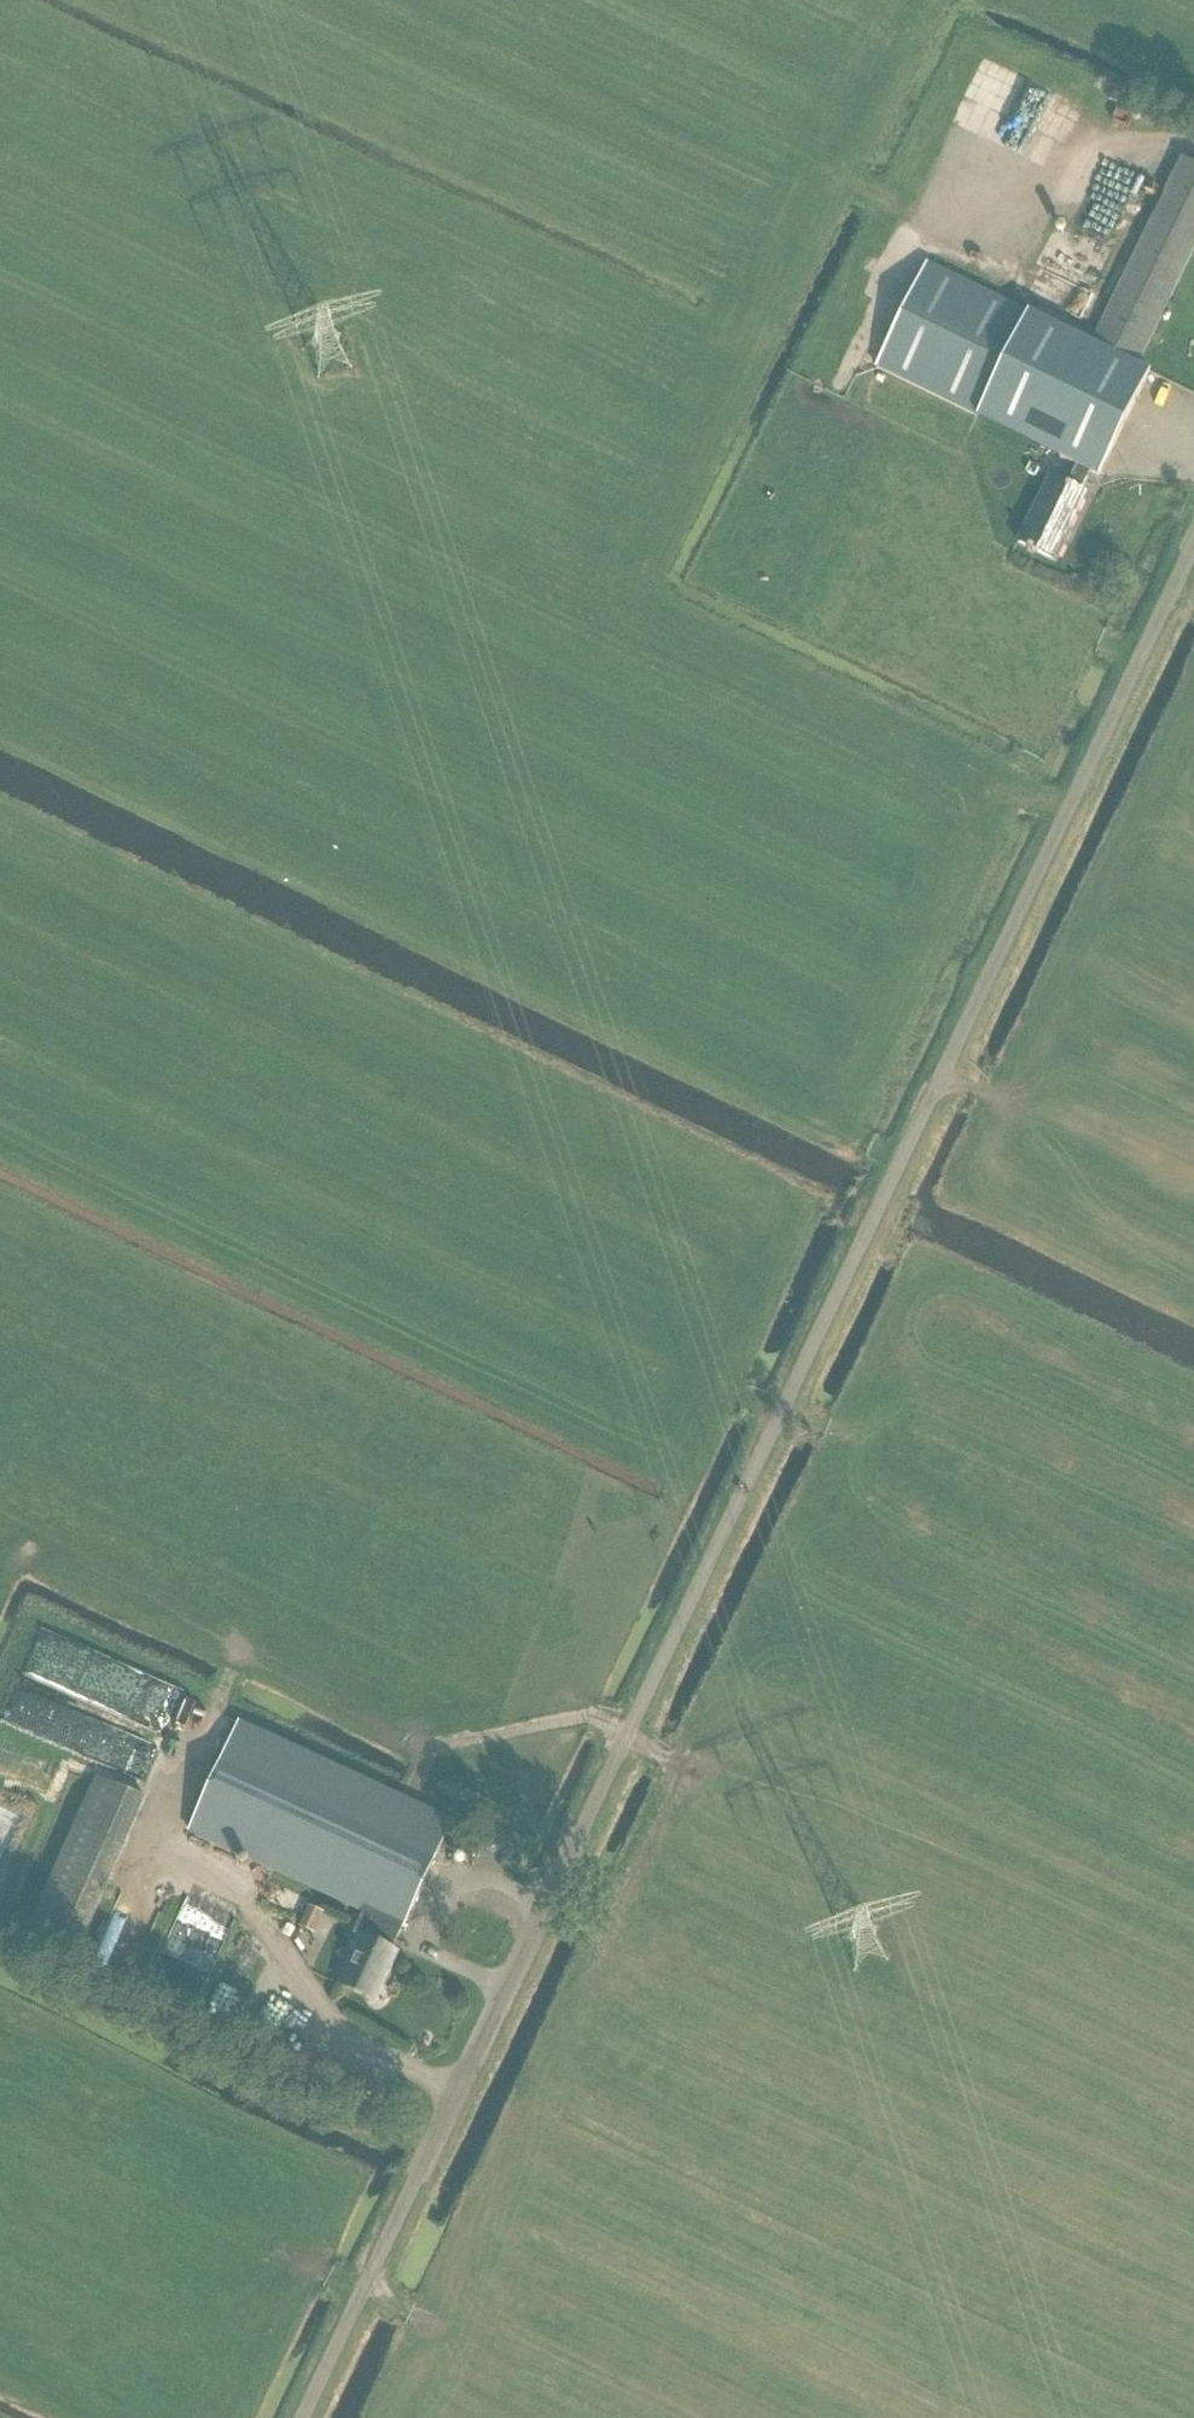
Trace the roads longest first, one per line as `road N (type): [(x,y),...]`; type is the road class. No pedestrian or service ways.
road 1 (unclassified): [(307,2417),(1193,551)]

